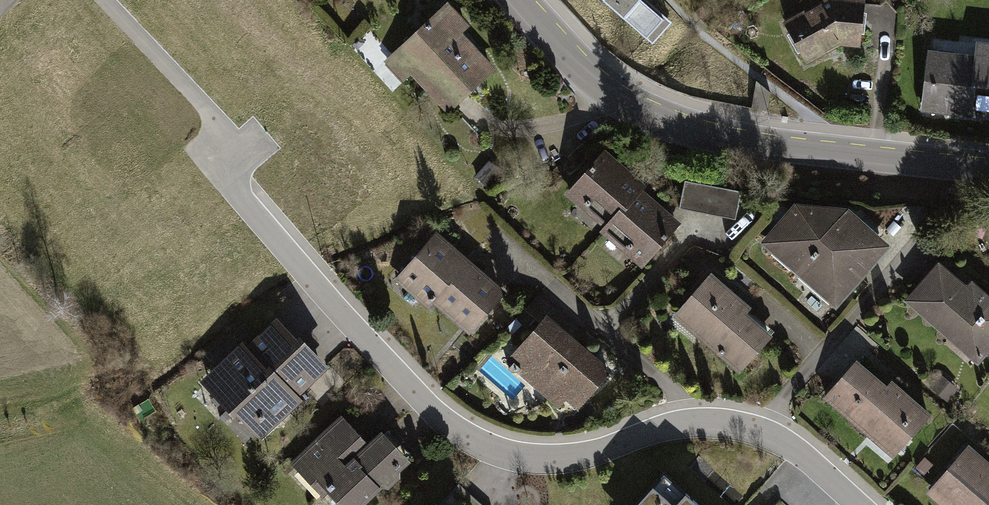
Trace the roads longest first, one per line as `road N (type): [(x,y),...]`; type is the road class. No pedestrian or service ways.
road 1 (residential): [(861,504),(799,452),(722,421),(682,423),(555,459),(469,436),(340,313),(218,162)]
road 2 (secondary): [(988,172),(824,157),(656,121),(603,89),(516,0)]
road 3 (residential): [(106,0),(225,126),(218,162)]

